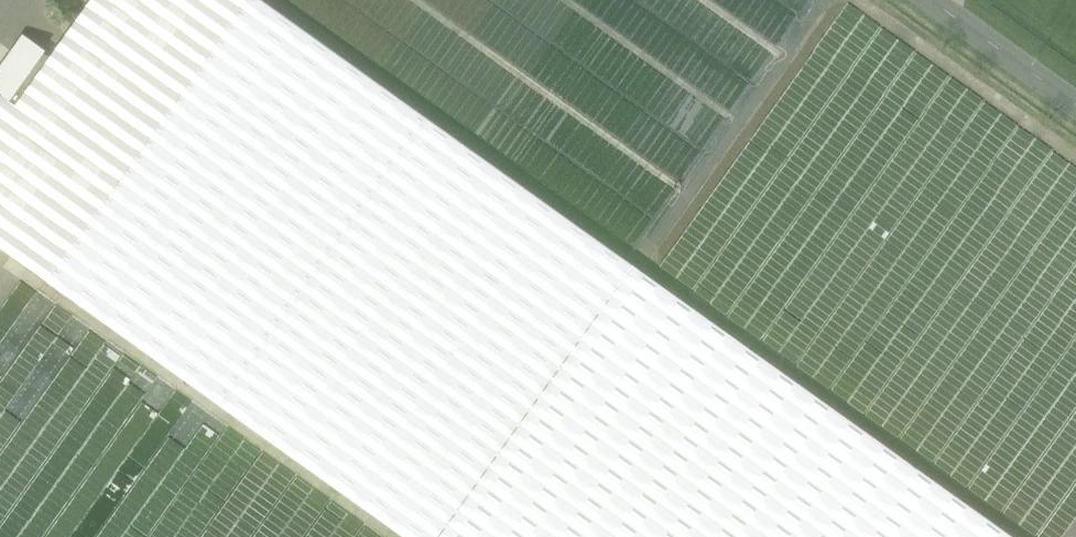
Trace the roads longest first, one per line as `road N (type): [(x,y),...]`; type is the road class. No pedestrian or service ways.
road 1 (unclassified): [(1075,104),(931,0)]

